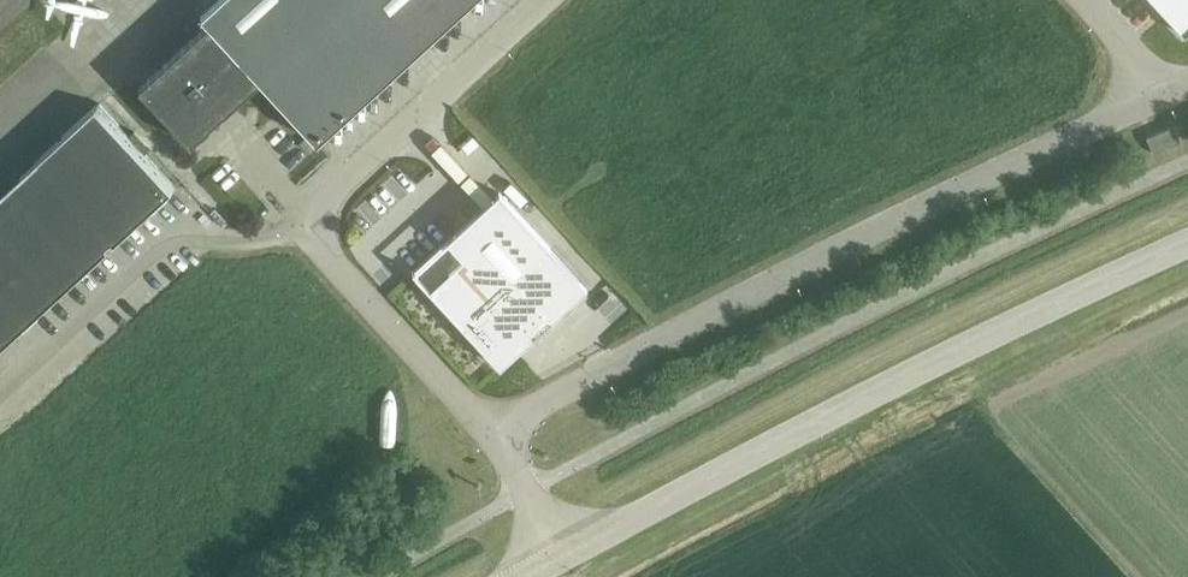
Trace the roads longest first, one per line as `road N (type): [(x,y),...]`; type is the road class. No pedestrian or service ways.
road 1 (unclassified): [(489,432),(1169,92)]
road 2 (tertiary): [(553,560),(897,380),(1187,244)]
road 3 (unclassified): [(0,399),(150,262),(179,246),(311,225)]
road 4 (unclassified): [(311,225),(550,0)]
road 5 (unclassified): [(489,432),(311,225)]
road 6 (unclassified): [(553,560),(489,432)]
road 7 (unclassified): [(1085,0),(1169,92)]

